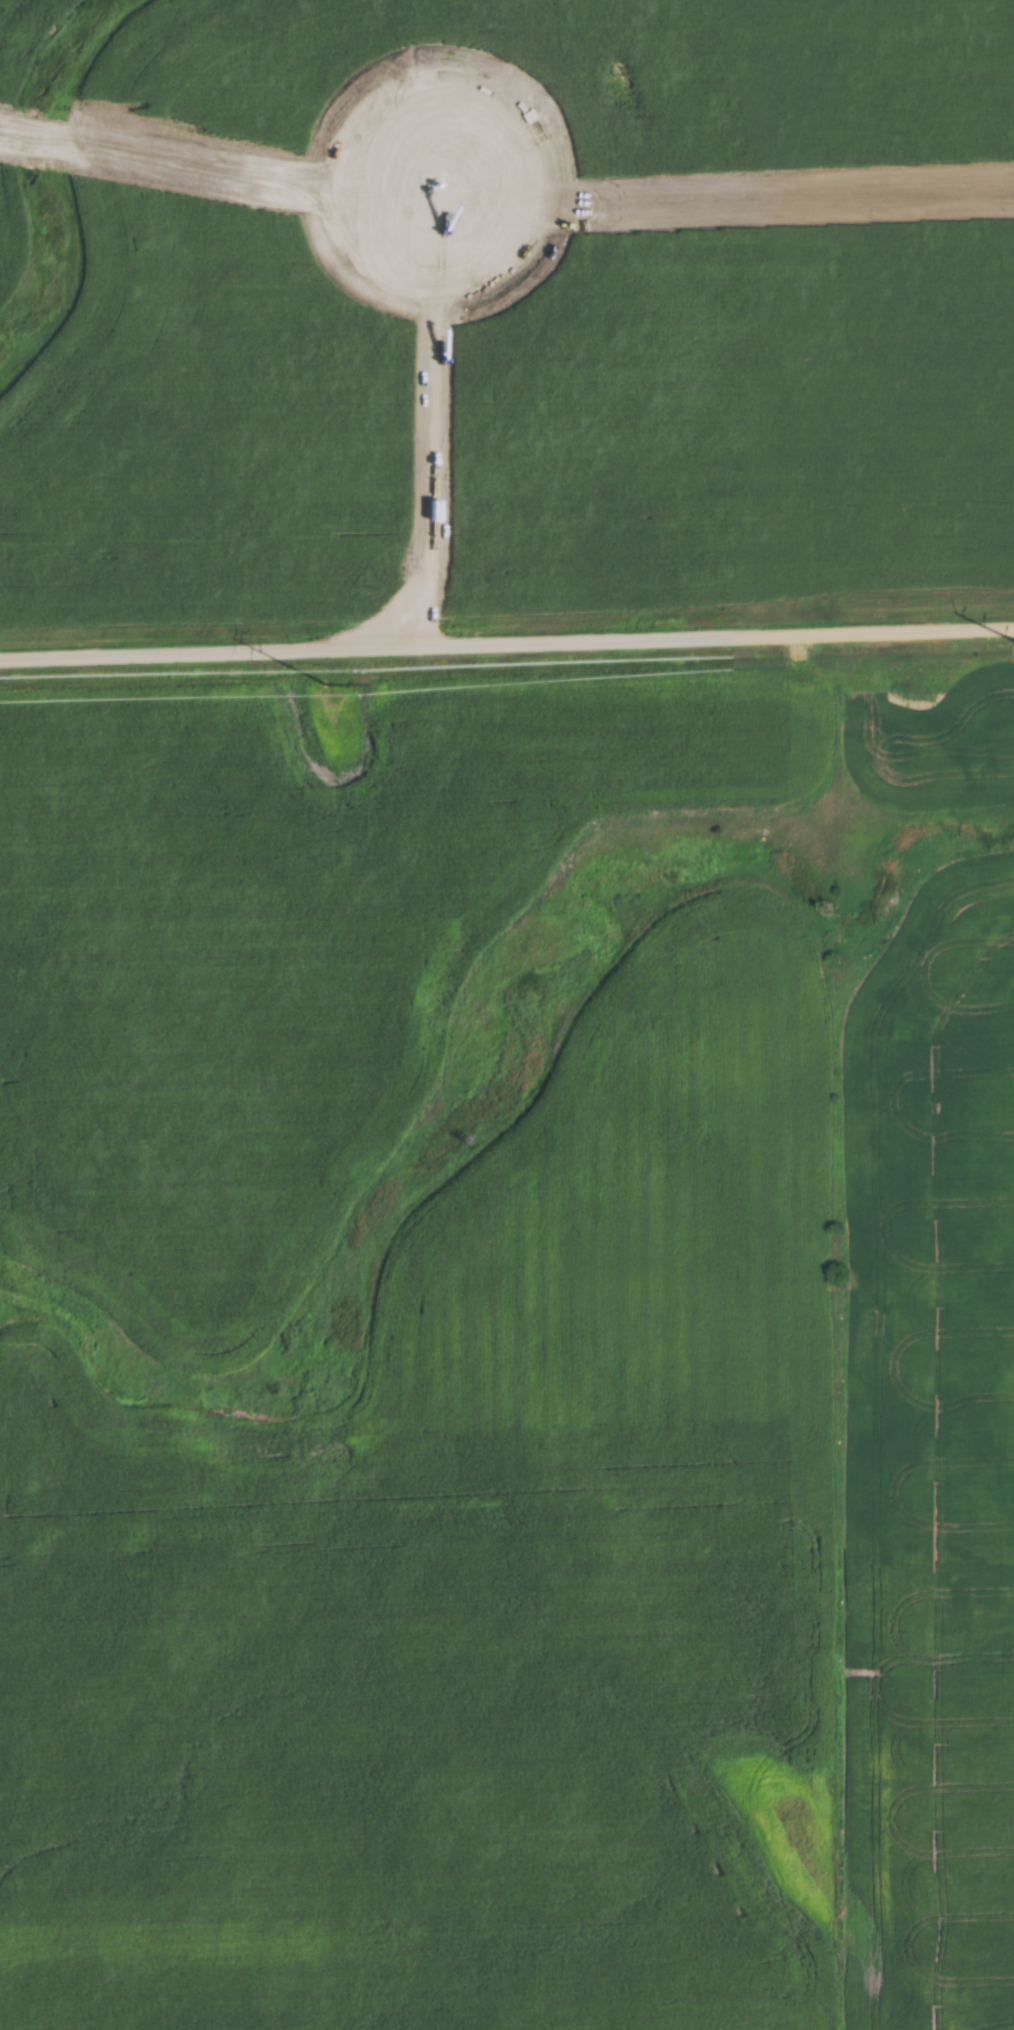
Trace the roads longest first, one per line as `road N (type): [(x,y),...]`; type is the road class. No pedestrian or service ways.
road 1 (residential): [(1013,626),(0,657)]

